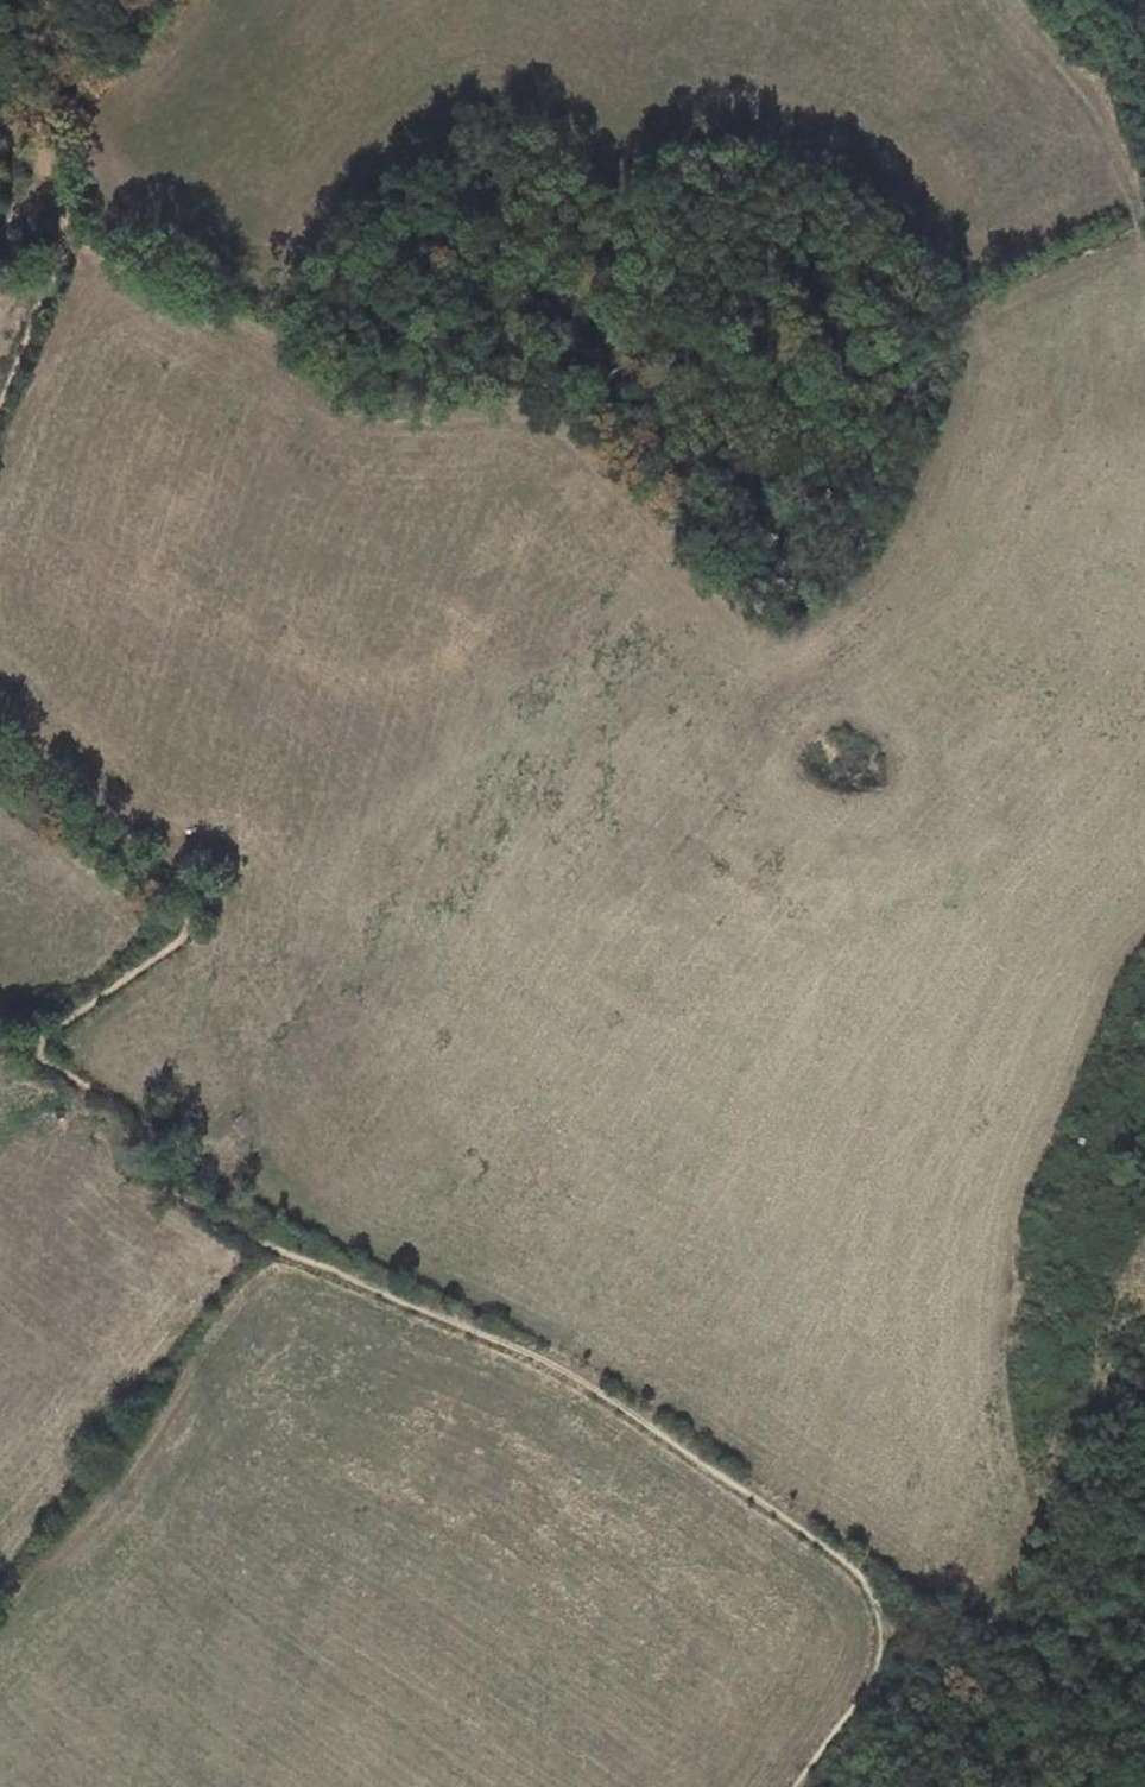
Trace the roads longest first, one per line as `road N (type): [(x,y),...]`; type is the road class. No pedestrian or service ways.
road 1 (track): [(114,0),(50,120),(51,205),(68,246)]

